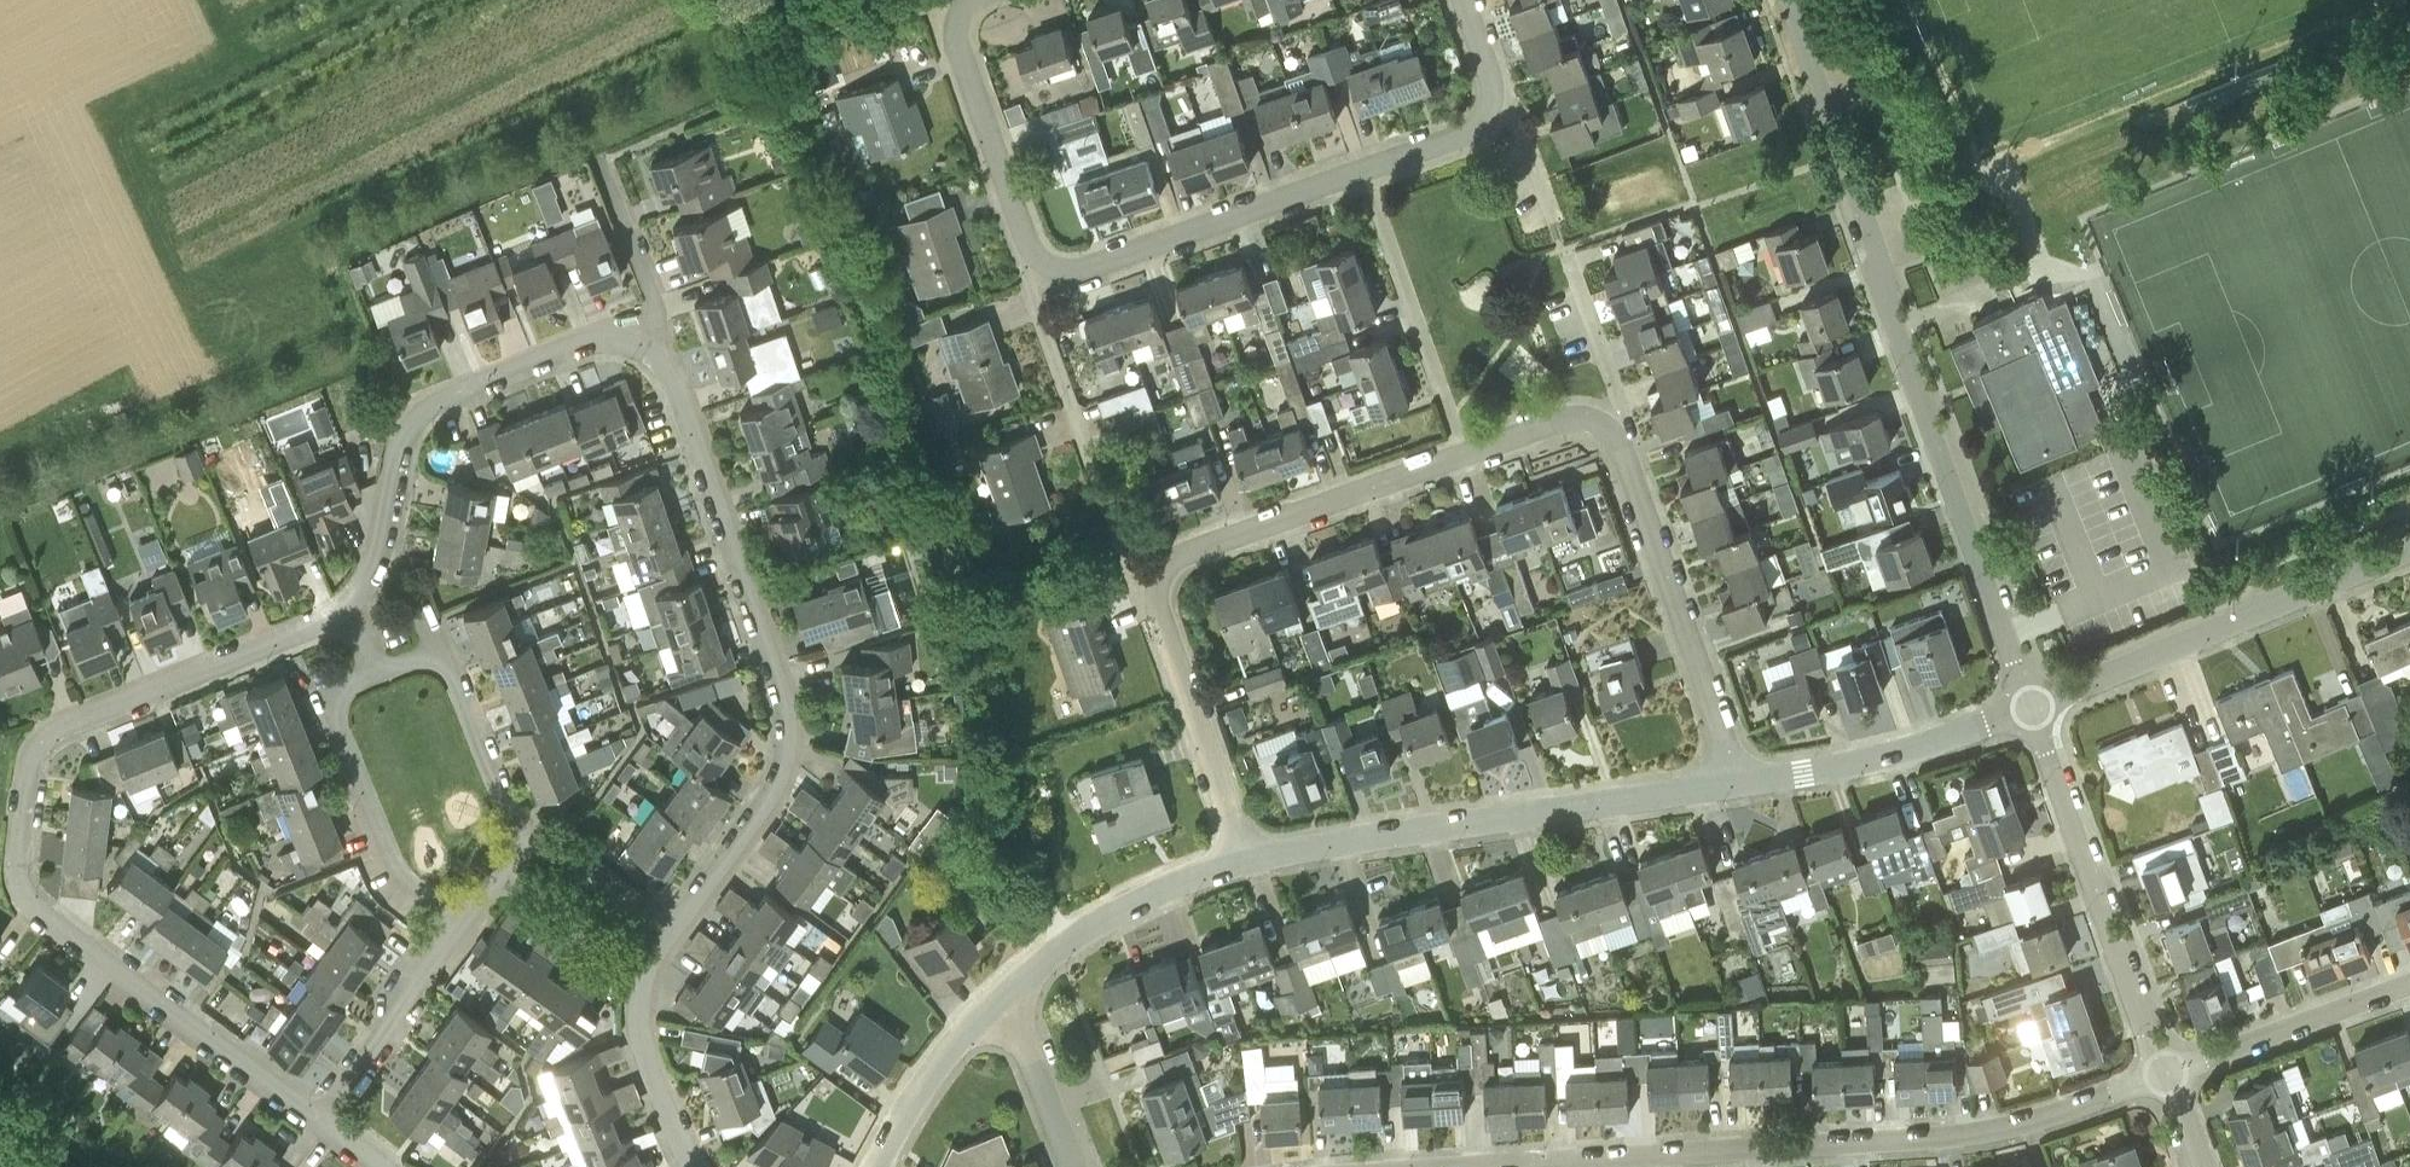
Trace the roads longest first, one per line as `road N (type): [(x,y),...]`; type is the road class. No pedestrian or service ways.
road 1 (residential): [(1060,953),(911,416),(840,220),(739,0)]
road 2 (residential): [(318,1119),(35,909),(17,874),(30,762),(39,741),(347,607)]
road 3 (residential): [(2034,707),(1789,0)]
road 4 (residential): [(1460,1166),(1961,1136),(2024,1124),(2167,1075)]
road 5 (residential): [(644,350),(671,377),(787,734),(776,785),(667,934)]
road 6 (residential): [(1737,783),(1623,454),(1604,422),(1566,416),(1465,453)]
road 7 (residential): [(1245,859),(1737,783)]
road 8 (residential): [(347,607),(377,570),(406,431),(419,413),(582,345),(644,350)]
road 9 (residential): [(2034,707),(2409,551)]
road 10 (residential): [(2167,1075),(2145,1035),(2034,707)]
road 11 (residential): [(1465,453),(1138,568)]
road 12 (residential): [(1042,266),(1074,272),(1364,173)]
road 13 (residential): [(465,924),(396,866),(334,711),(343,689),(376,673)]
road 14 (residential): [(1245,859),(1138,568)]
road 15 (residential): [(1737,783),(1921,747),(2034,707)]
road 16 (residential): [(1042,266),(1025,246),(978,81),(971,32),(995,0)]
road 17 (residential): [(2167,1075),(2409,985)]
road 18 (residential): [(1364,173),(1475,130),(1492,97),(1465,0)]
road 19 (residential): [(667,934),(641,978),(640,1047),(691,1166)]
road 20 (residential): [(318,1119),(465,924)]
road 21 (residential): [(879,1166),(944,1057),(1008,990)]
road 22 (residential): [(532,835),(505,811),(441,647)]
road 23 (residential): [(1060,953),(1134,904),(1245,859)]
road 24 (residential): [(644,350),(657,307),(599,162)]
road 25 (residential): [(1138,568),(1069,390)]
road 26 (residential): [(1077,1166),(1008,990)]
road 27 (residential): [(667,934),(532,835)]
road 28 (residential): [(1465,453),(1414,312)]
road 29 (residential): [(1364,173),(1414,312)]
road 30 (residential): [(617,961),(499,878)]
road 31 (residential): [(1042,266),(1041,319),(1069,390)]

